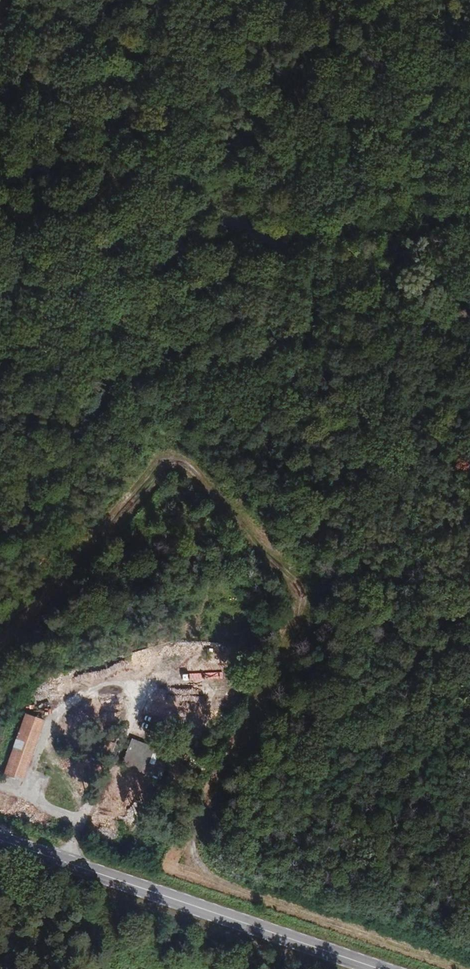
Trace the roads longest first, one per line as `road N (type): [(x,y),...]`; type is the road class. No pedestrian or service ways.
road 1 (track): [(469,968),(206,881),(188,845),(299,609),(284,561),(179,463),(0,640)]
road 2 (unclassified): [(80,821),(27,802),(52,715),(99,687),(133,682),(137,703),(86,805)]
road 3 (primary): [(375,968),(66,862)]
road 4 (track): [(469,467),(335,453),(215,452),(179,463)]

